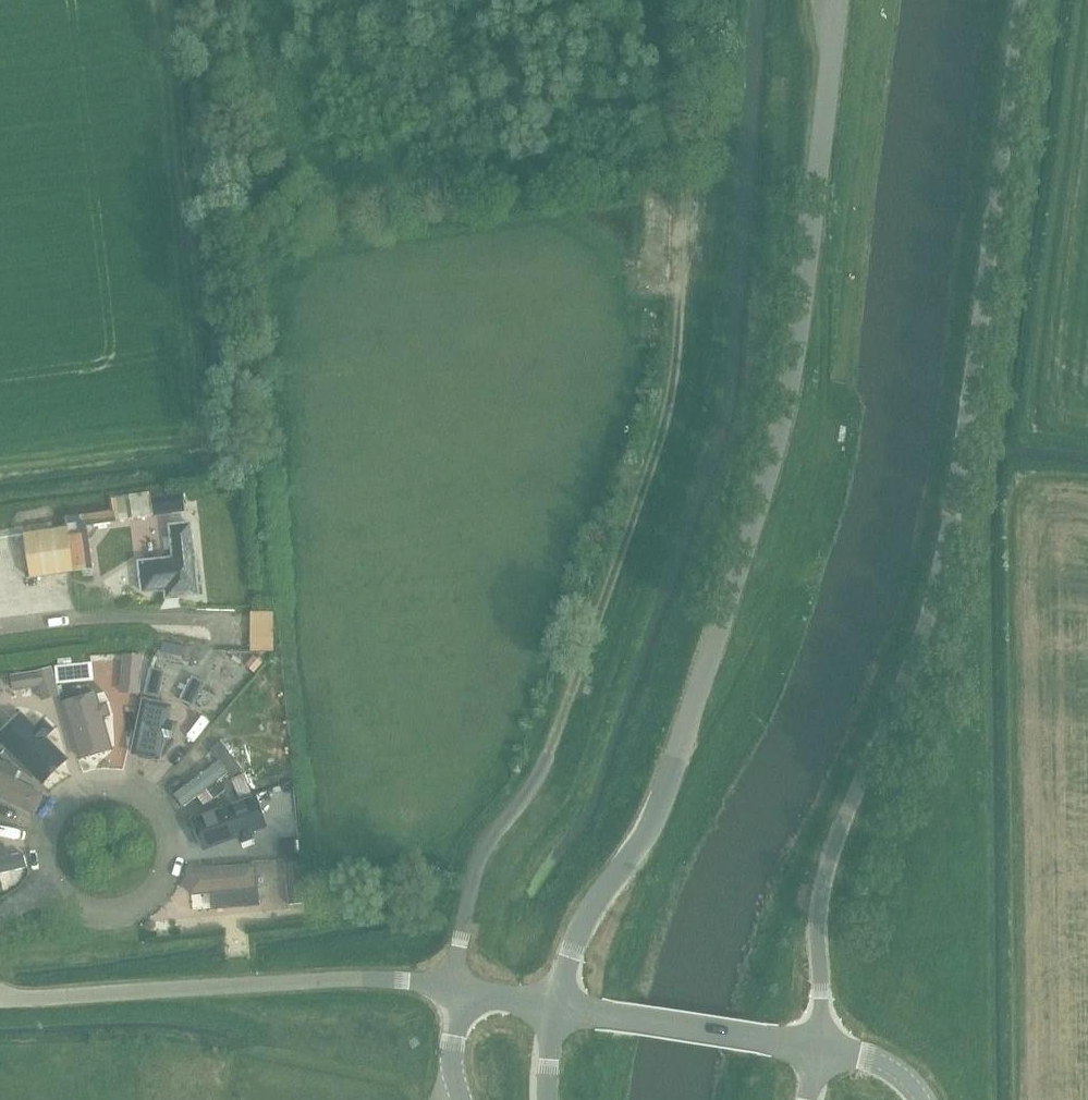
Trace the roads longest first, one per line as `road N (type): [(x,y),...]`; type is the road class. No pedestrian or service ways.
road 1 (unclassified): [(817,1049),(824,873),(930,609),(963,449),(1019,0)]
road 2 (unclassified): [(558,1007),(583,919),(656,815),(770,467),(802,300),(838,0)]
road 3 (track): [(665,0),(682,159),(673,387),(547,756)]
road 4 (track): [(813,214),(824,295),(816,437),(727,687),(673,765)]
road 5 (unclassified): [(457,992),(334,978),(0,1000)]
road 6 (unclassified): [(817,1049),(558,1007)]
road 7 (unclassified): [(922,1099),(883,1063),(817,1049)]

